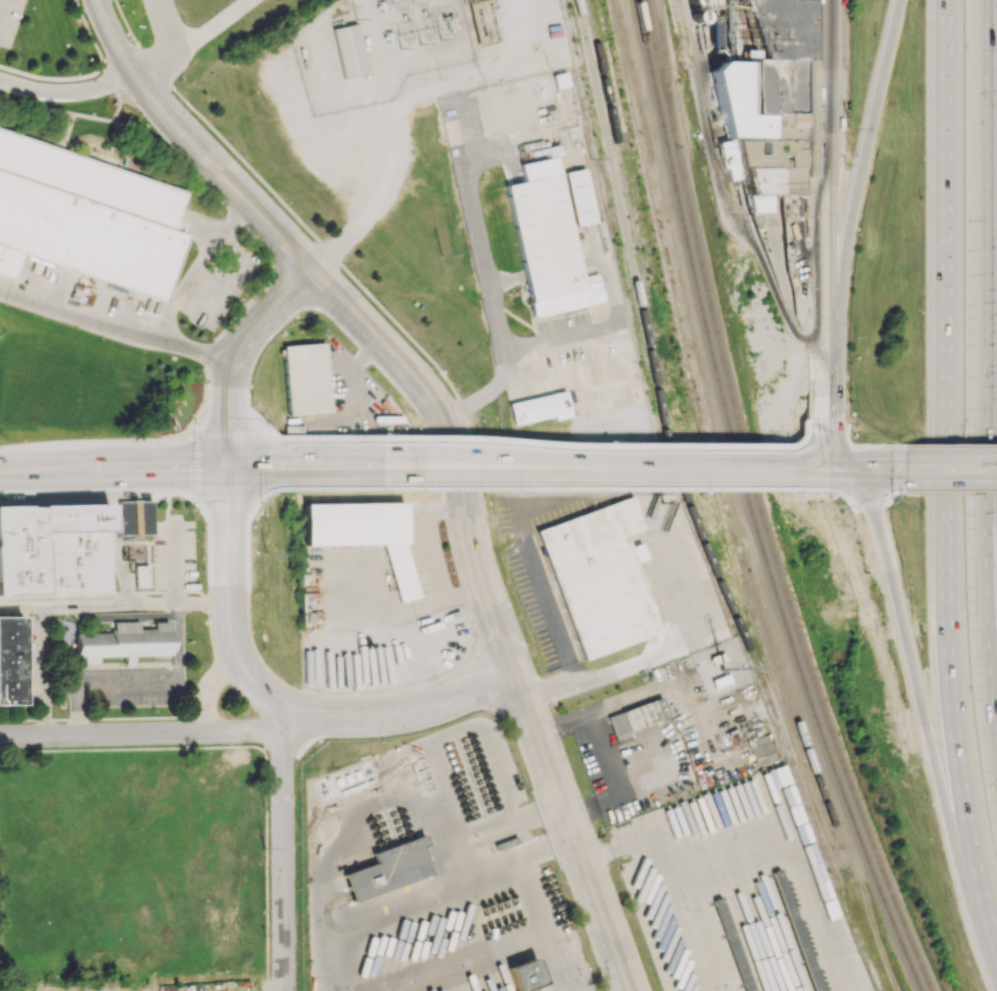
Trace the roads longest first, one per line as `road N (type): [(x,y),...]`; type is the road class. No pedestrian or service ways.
road 1 (motorway): [(946,0),(949,669),(966,825),(996,952)]
road 2 (tertiary): [(630,990),(474,557),(443,418),(314,271)]
road 3 (secondary): [(789,470),(266,470)]
road 4 (motorway): [(869,470),(958,862),(996,966)]
road 5 (motorway): [(989,417),(989,0)]
road 6 (tertiary): [(314,271),(153,101),(95,0)]
road 7 (motorway): [(996,747),(988,634),(989,417)]
road 8 (motorway): [(899,0),(835,303)]
road 9 (residential): [(832,0),(835,303)]
road 10 (residential): [(281,725),(0,736)]
road 11 (tertiary): [(229,472),(236,653),(279,702),(281,725)]
road 12 (tertiary): [(281,725),(283,990)]
road 13 (tertiary): [(510,663),(485,683),(416,709),(281,725)]
road 14 (secondary): [(229,472),(0,476)]
road 15 (motorway): [(835,303),(831,470)]

